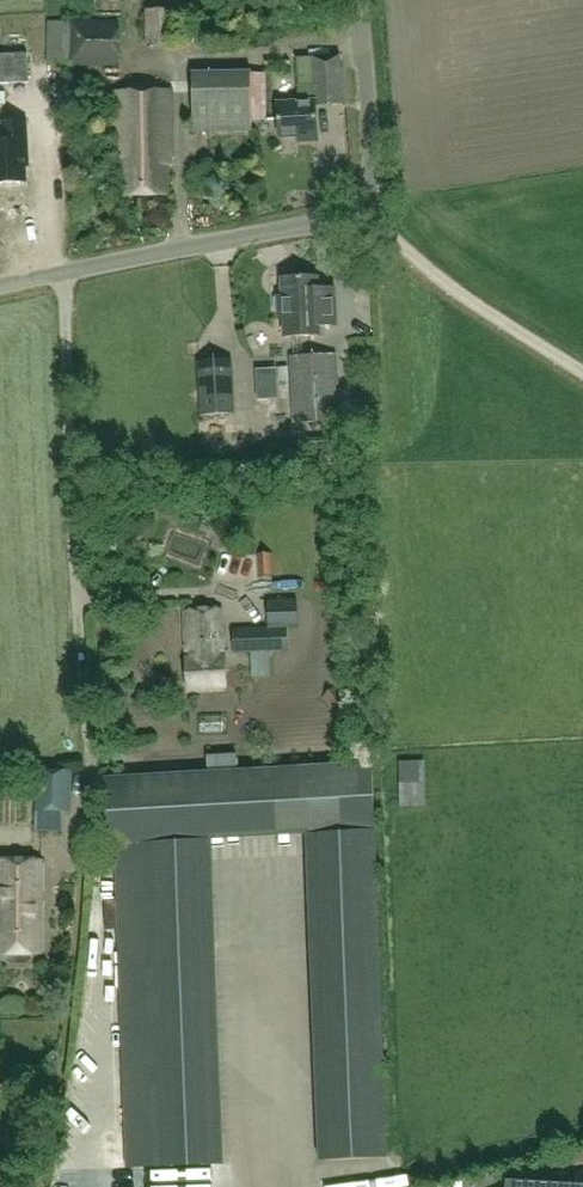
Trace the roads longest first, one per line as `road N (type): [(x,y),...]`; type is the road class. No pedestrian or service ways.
road 1 (unclassified): [(0,284),(343,216),(370,199),(358,0)]
road 2 (track): [(58,271),(90,799)]
road 3 (track): [(370,199),(402,250),(582,372)]

